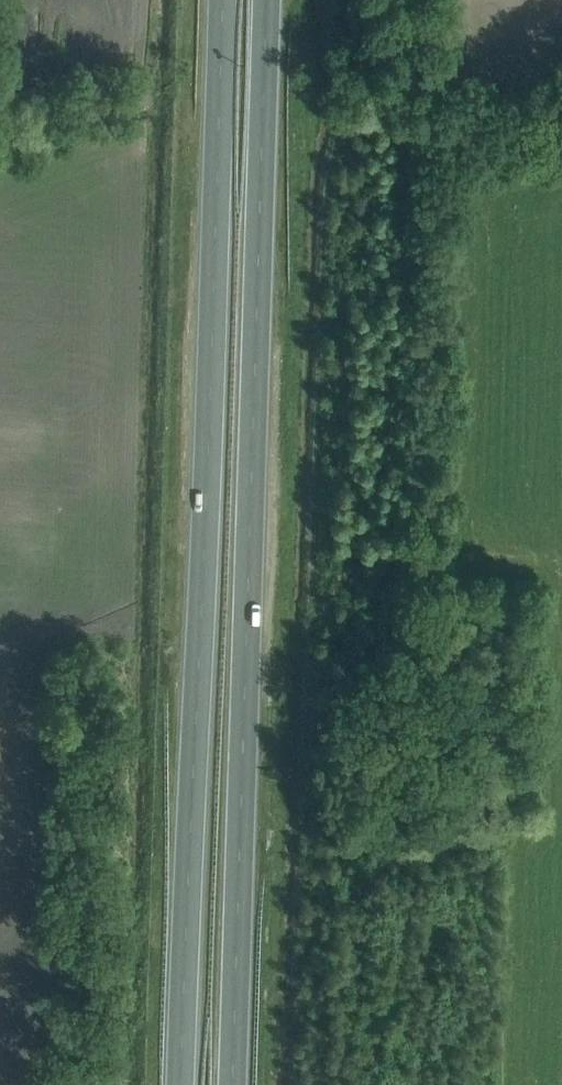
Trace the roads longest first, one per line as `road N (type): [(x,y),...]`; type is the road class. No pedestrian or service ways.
road 1 (trunk): [(222,0),(180,1084)]
road 2 (trunk): [(231,1084),(266,0)]

